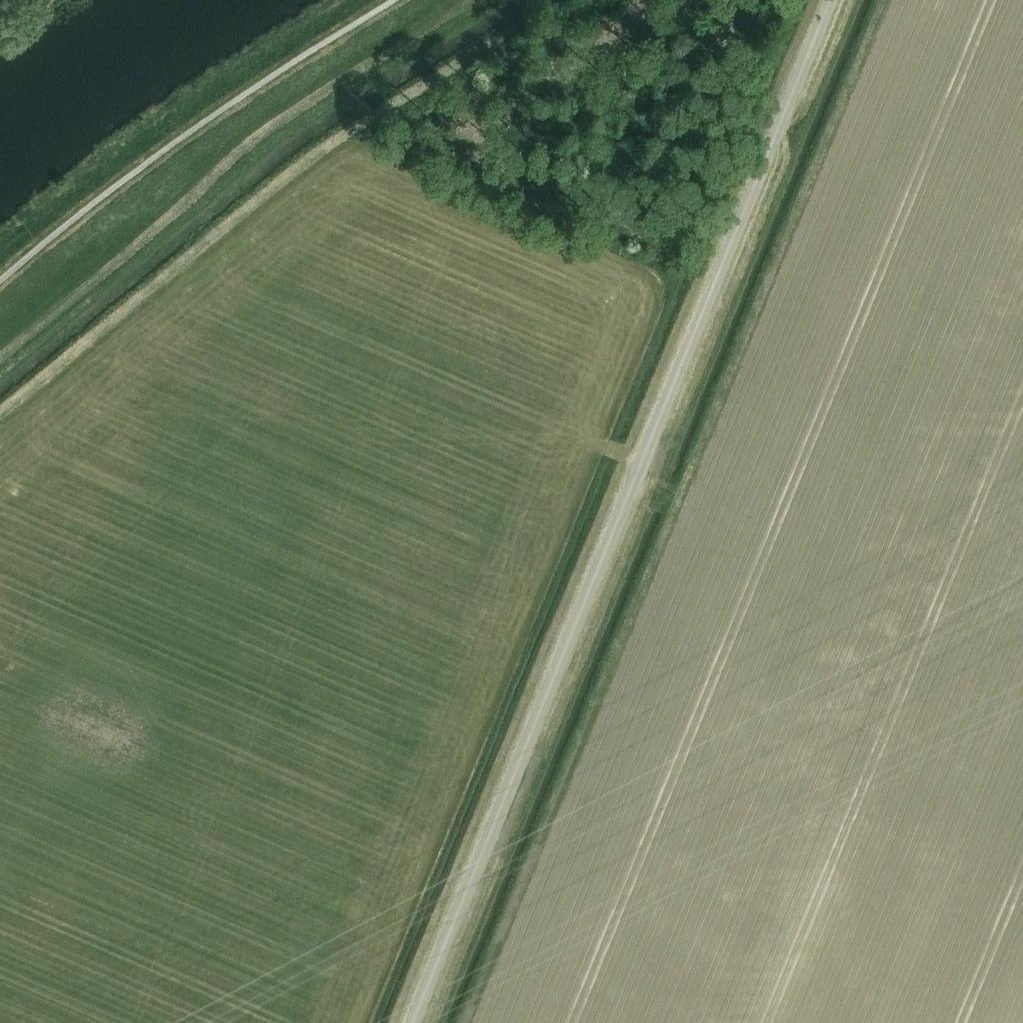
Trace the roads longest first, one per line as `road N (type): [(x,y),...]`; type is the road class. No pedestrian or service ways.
road 1 (unclassified): [(412,1022),(829,0)]

